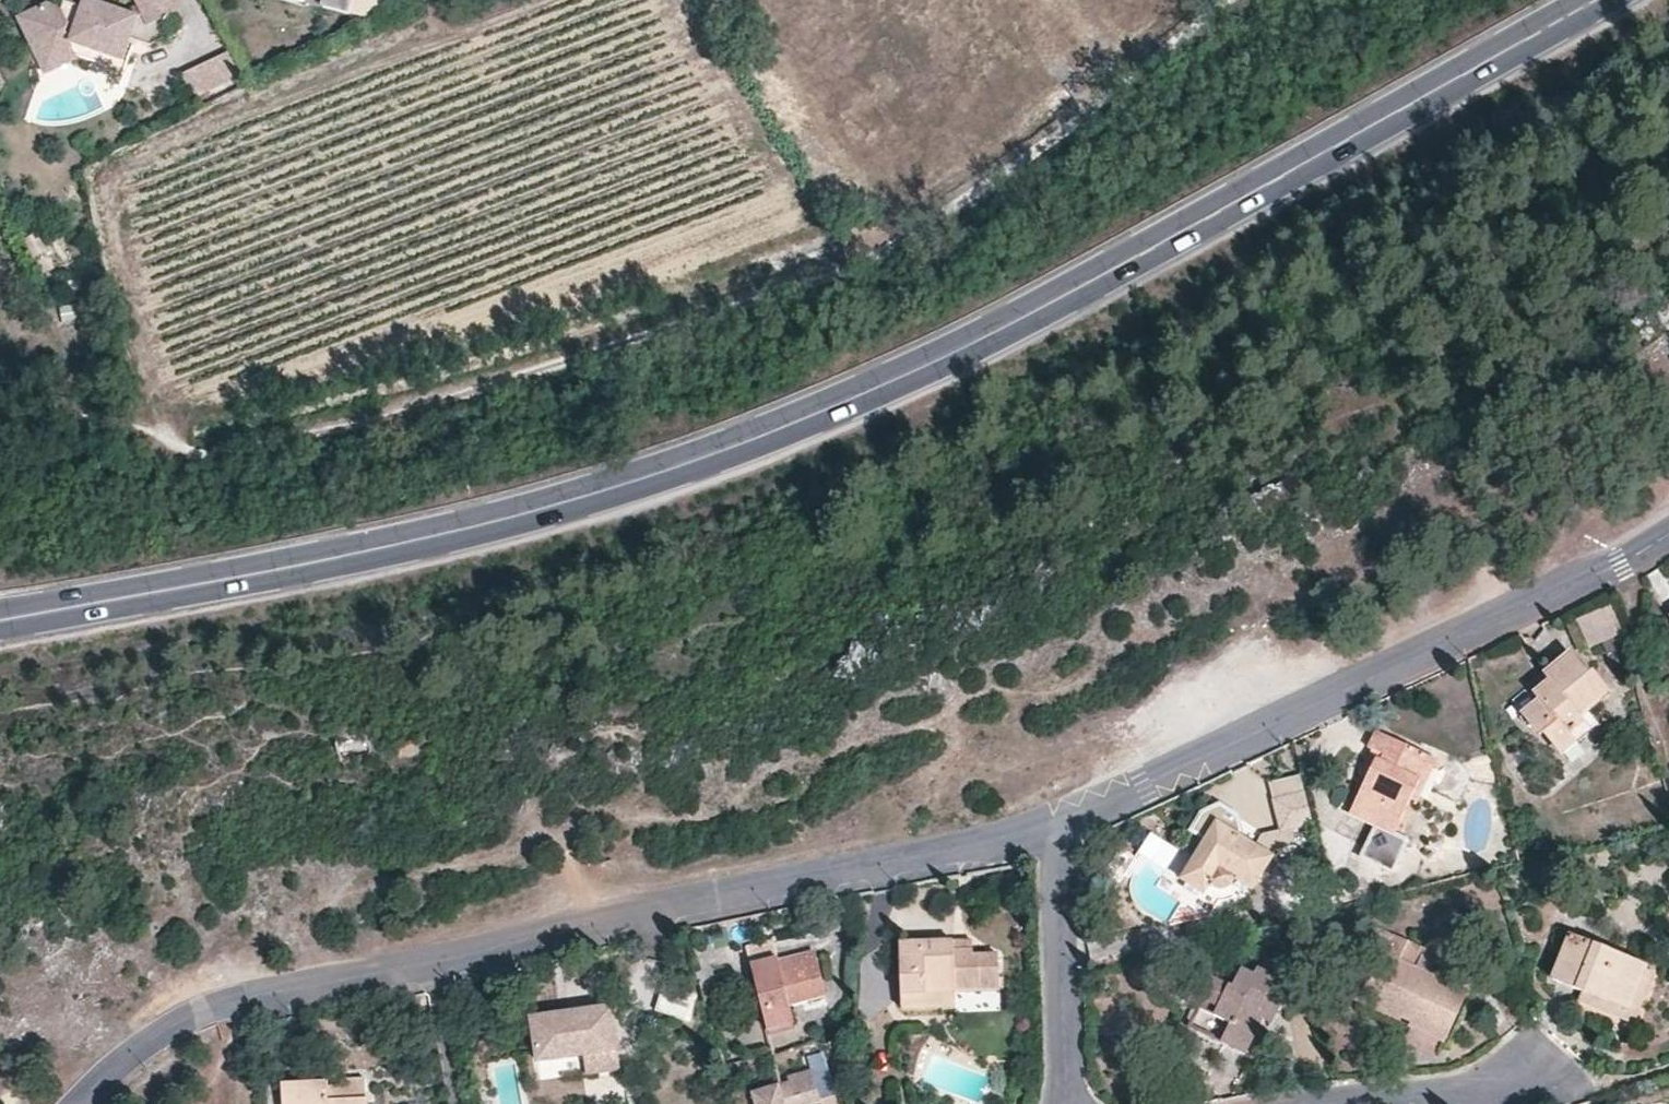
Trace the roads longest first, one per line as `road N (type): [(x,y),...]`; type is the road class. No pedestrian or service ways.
road 1 (primary): [(0,621),(496,520),(731,448),(955,355),(1604,0)]
road 2 (track): [(1222,0),(968,195),(821,271),(490,388),(356,425),(199,455),(145,432)]
road 3 (residential): [(78,1103),(183,1014),(702,893),(1056,824)]
road 4 (residential): [(1056,824),(1621,564),(1668,535)]
road 5 (residential): [(1056,824),(1065,1103)]
road 6 (residential): [(1539,1072),(1477,1091),(1323,1103)]

